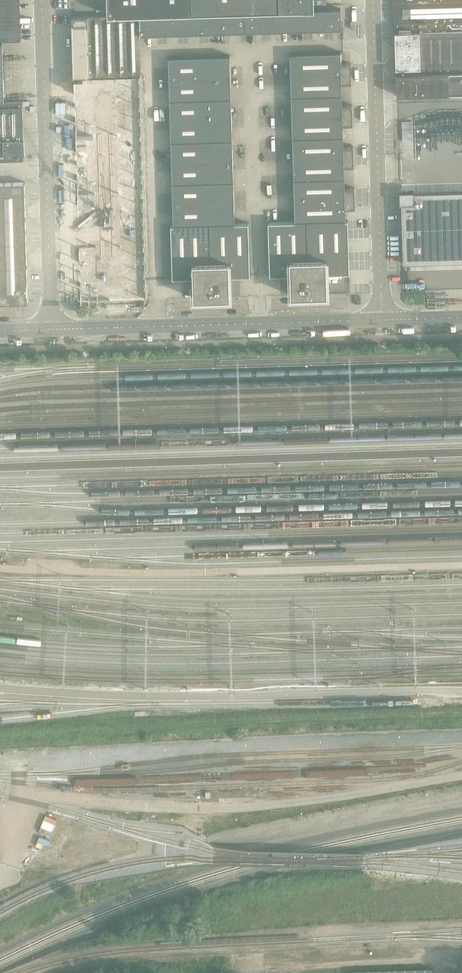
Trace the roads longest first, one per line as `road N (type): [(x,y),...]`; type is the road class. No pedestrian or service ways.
road 1 (unclassified): [(158,328),(153,49),(253,46)]
road 2 (unclassified): [(57,331),(46,0)]
road 3 (unclassified): [(263,325),(253,46)]
road 4 (unclassified): [(385,321),(375,44)]
road 5 (track): [(243,965),(414,961)]
road 6 (tertiary): [(263,325),(385,321)]
road 7 (unclassified): [(253,46),(375,44)]

